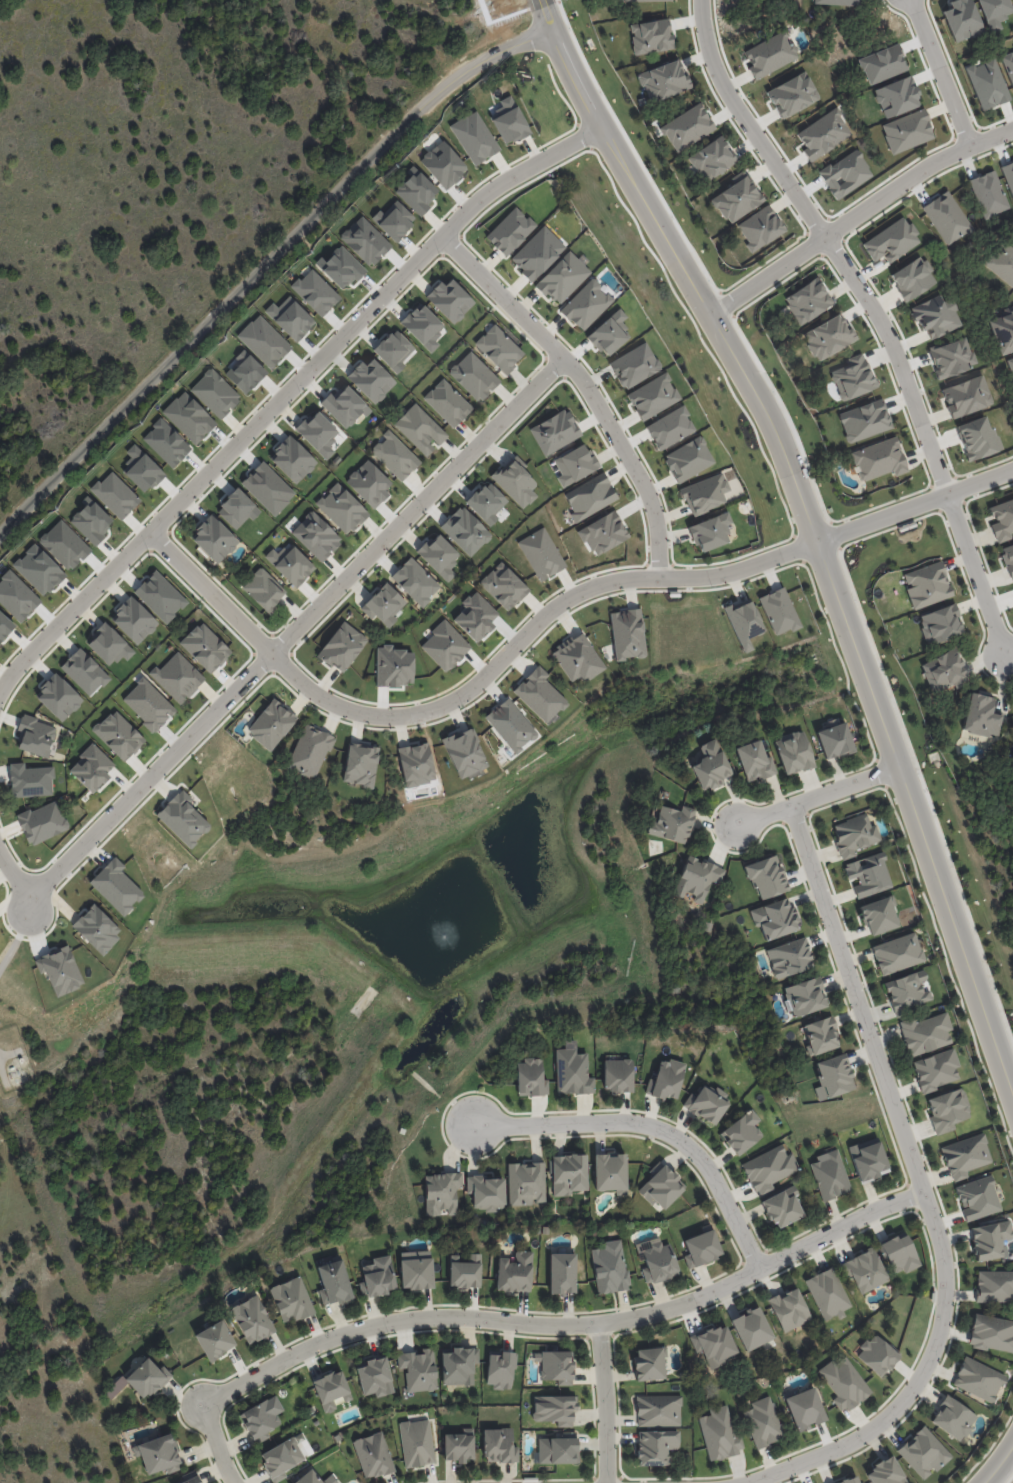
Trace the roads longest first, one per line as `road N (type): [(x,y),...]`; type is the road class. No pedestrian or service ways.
road 1 (tertiary): [(1012,1097),(770,417),(679,260)]
road 2 (residential): [(924,1191),(707,1293),(632,1317),(560,1324),(458,1316),(341,1332),(201,1405),(235,1482)]
road 3 (residential): [(0,678),(465,204),(599,120)]
road 4 (residential): [(745,1482),(880,1423),(930,1360),(947,1280),(943,1248),(792,806)]
road 5 (residential): [(146,529),(314,691),(385,718),(463,698),(554,606),(601,582),(711,577),(815,540)]
road 6 (residential): [(0,534),(417,106),(548,18)]
road 7 (residential): [(1001,656),(902,366),(826,237)]
road 8 (residential): [(440,230),(583,378),(657,512),(659,576)]
road 9 (residential): [(274,652),(564,359)]
road 10 (residential): [(474,1126),(645,1124),(681,1141),(712,1171),(761,1267)]
road 11 (residential): [(712,315),(927,166),(1012,128)]
road 12 (residential): [(274,652),(27,887)]
road 13 (tertiary): [(679,260),(548,18)]
road 14 (residential): [(826,237),(714,77),(698,0)]
road 15 (residential): [(815,540),(1012,464)]
road 16 (residential): [(737,825),(896,768)]
road 17 (residential): [(600,1322),(605,1482)]
road 18 (residential): [(908,0),(966,147)]

